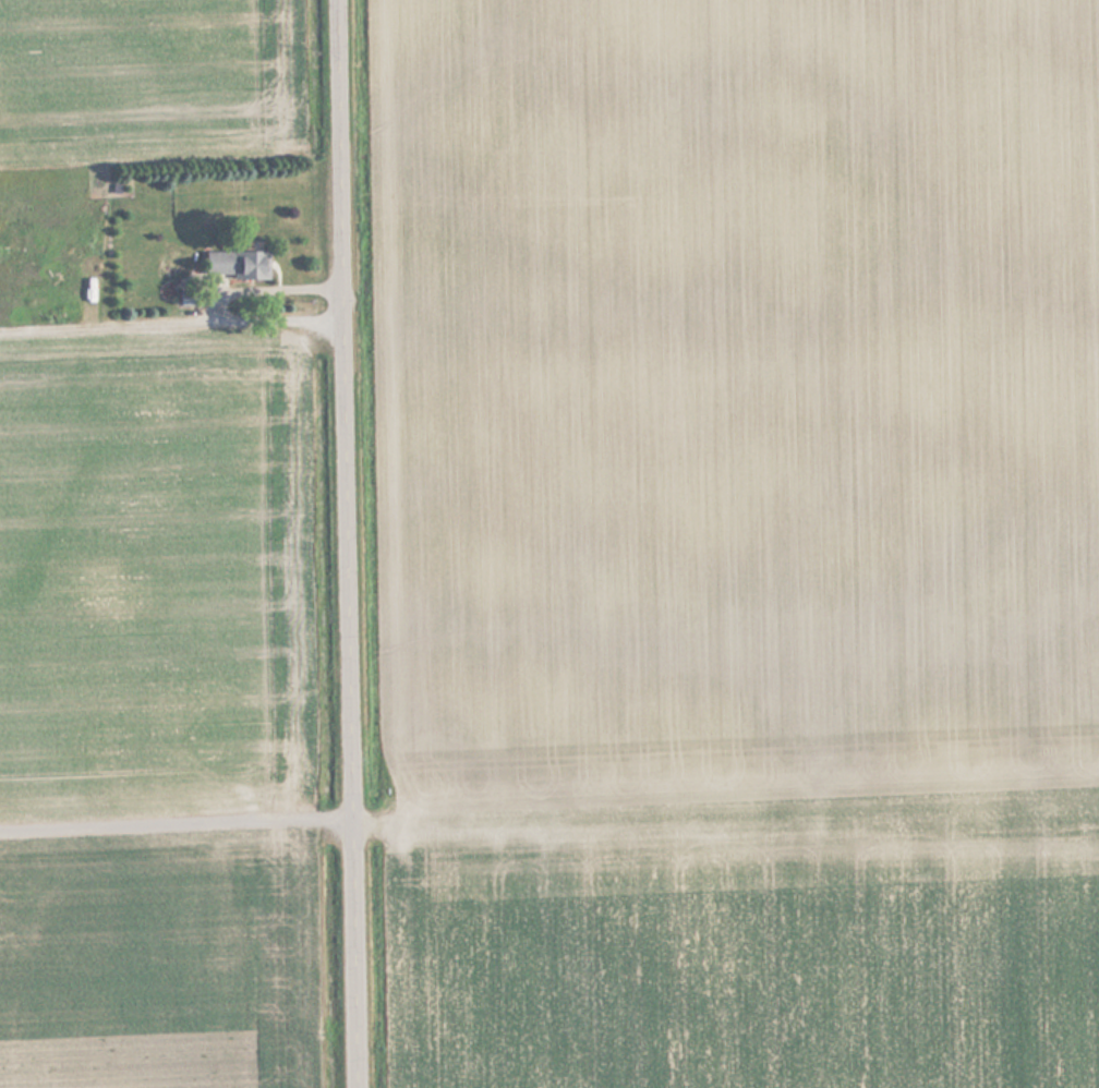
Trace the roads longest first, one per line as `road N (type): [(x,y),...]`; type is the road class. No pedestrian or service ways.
road 1 (residential): [(361,1087),(341,0)]

